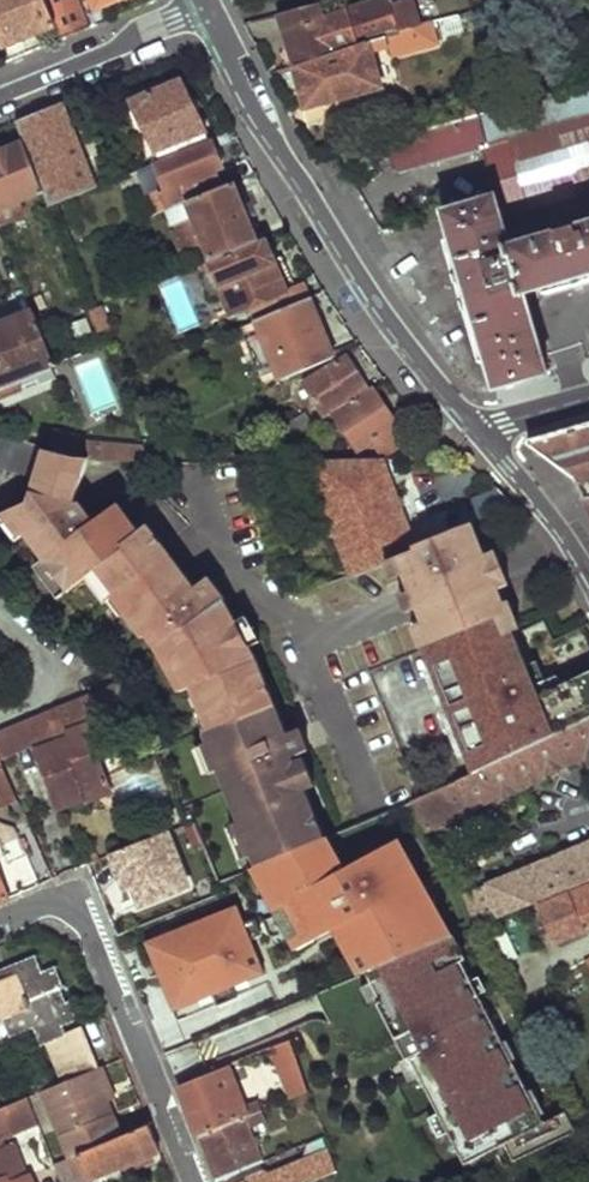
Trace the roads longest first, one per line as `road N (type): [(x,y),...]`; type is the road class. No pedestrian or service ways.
road 1 (residential): [(478,433),(405,348),(340,246),(208,6)]
road 2 (residential): [(0,925),(55,910),(77,918),(93,937),(193,1181)]
road 3 (residential): [(208,6),(0,92)]
road 4 (residential): [(588,571),(478,433)]

